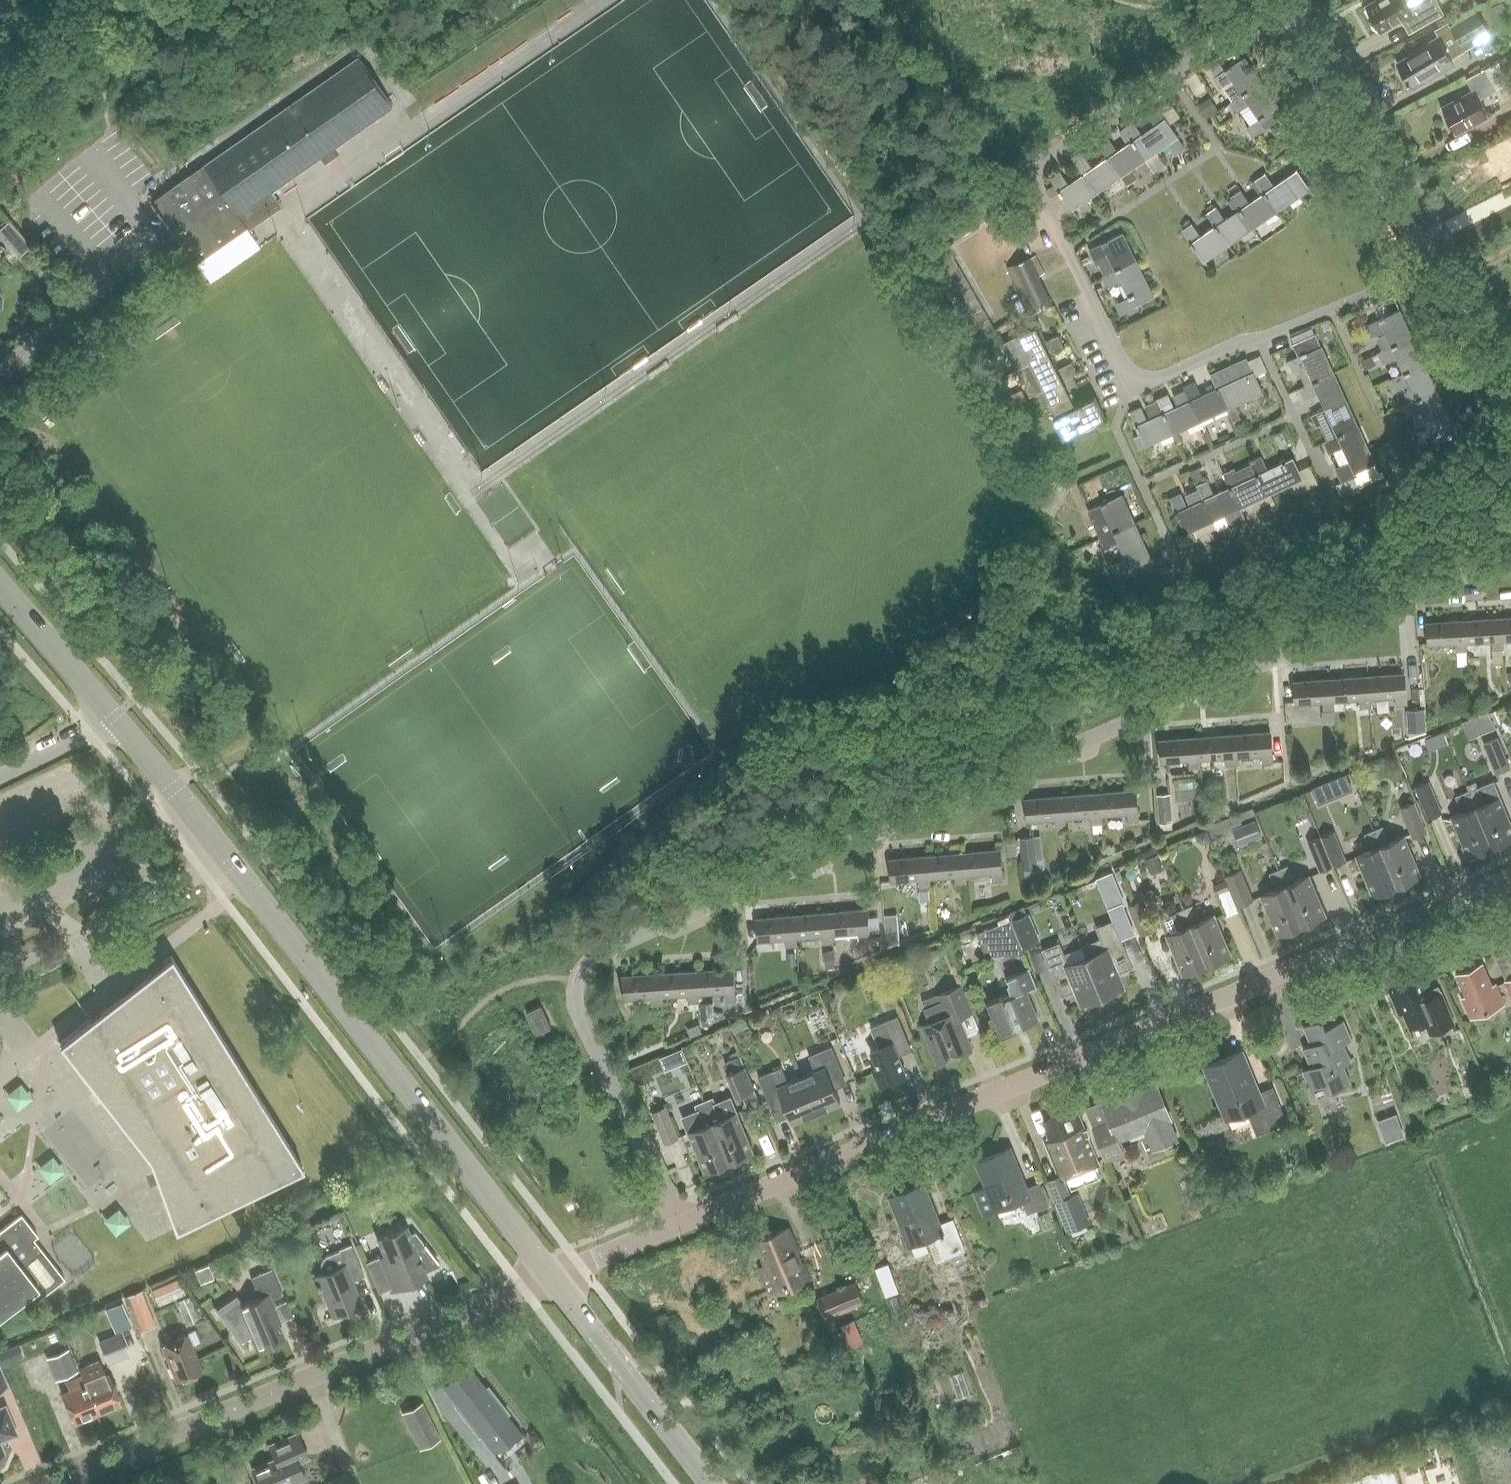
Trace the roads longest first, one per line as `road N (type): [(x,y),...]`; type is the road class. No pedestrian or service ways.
road 1 (residential): [(680,1224),(576,1004),(578,980),(591,958),(1510,554)]
road 2 (residential): [(680,1224),(1510,879)]
road 3 (residential): [(1277,10),(1057,149),(1042,172),(1047,207),(1119,357),(1150,382),(1431,267)]
road 4 (secondary): [(551,1278),(116,719)]
road 5 (residential): [(43,1483),(551,1278)]
road 6 (unclassified): [(1431,267),(1277,10)]
road 7 (secondary): [(710,1483),(551,1278)]
road 8 (secondary): [(116,719),(0,587)]
road 9 (unclassified): [(1510,413),(1431,267)]
road 10 (residential): [(551,1278),(680,1224)]
road 11 (residential): [(0,779),(116,719)]

